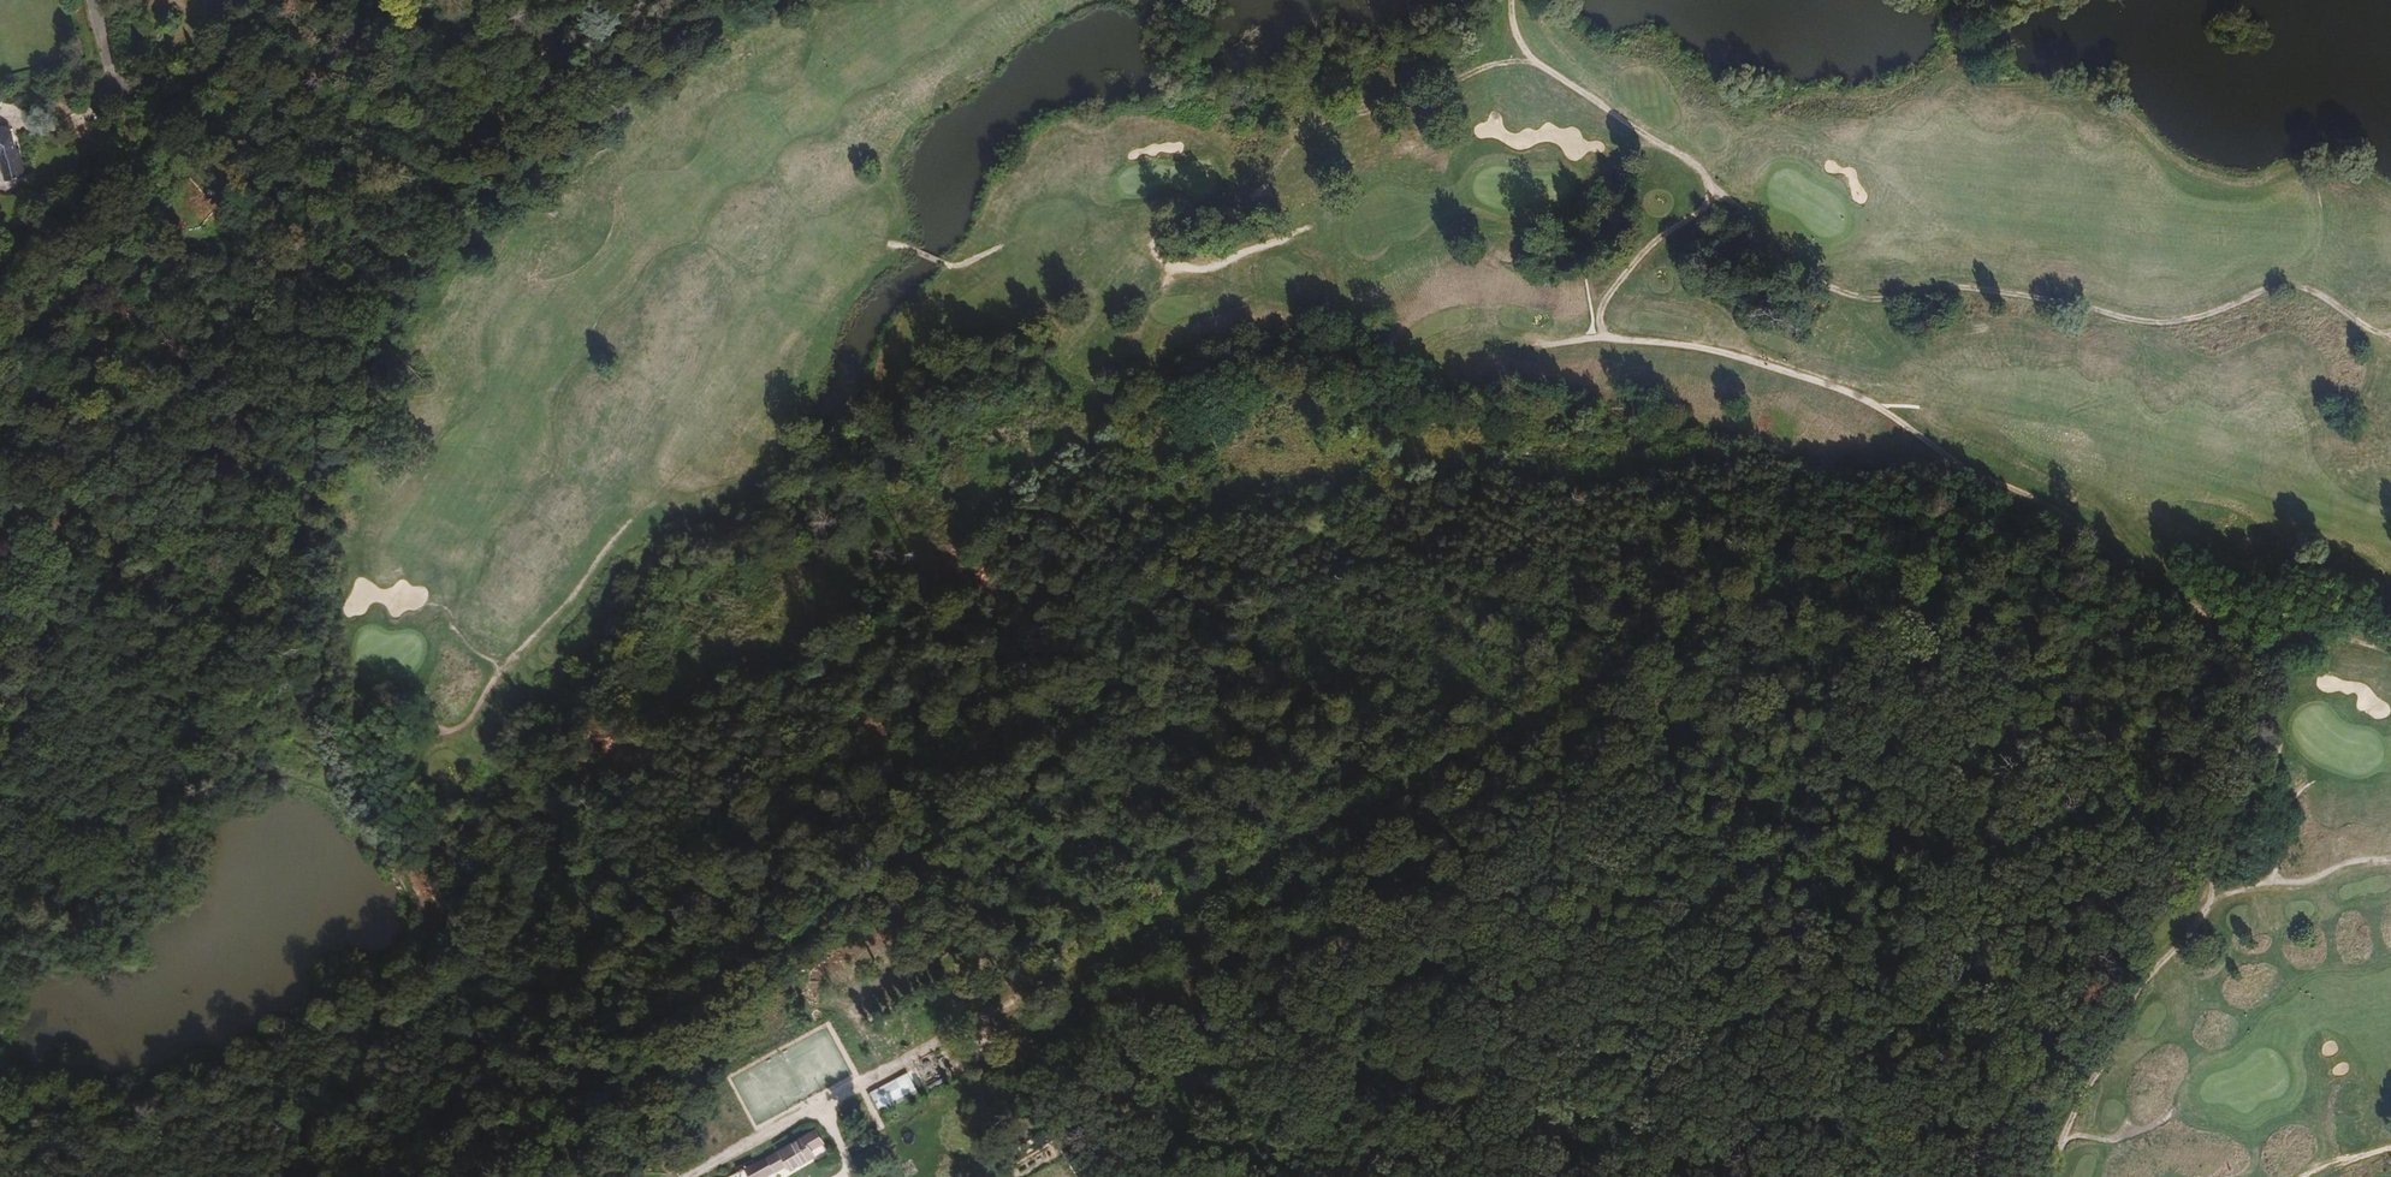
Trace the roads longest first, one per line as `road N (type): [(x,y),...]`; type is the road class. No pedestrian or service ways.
road 1 (track): [(693,1176),(1345,816)]

